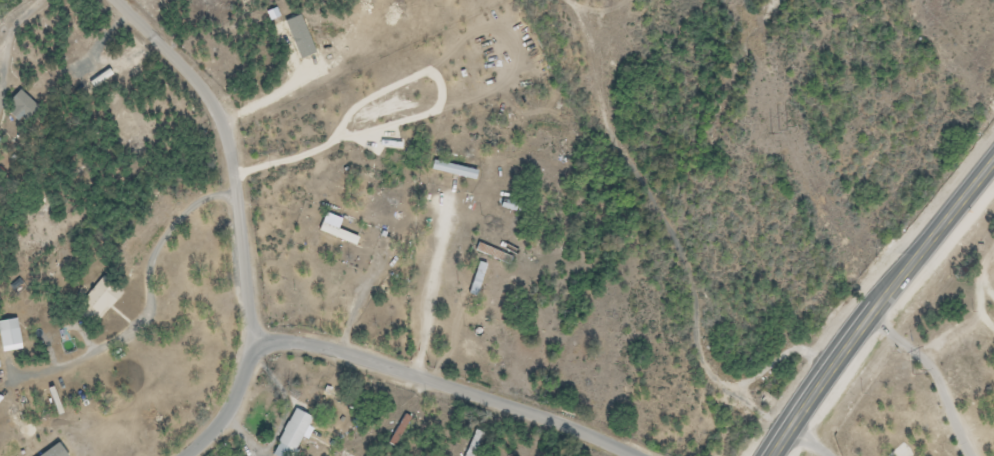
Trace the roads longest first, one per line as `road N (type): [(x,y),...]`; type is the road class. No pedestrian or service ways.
road 1 (residential): [(640,455),(389,367),(254,336)]
road 2 (residential): [(118,0),(217,109),(237,186),(254,336)]
road 3 (trunk): [(993,164),(773,455)]
road 4 (residential): [(188,455),(241,400),(254,336)]

